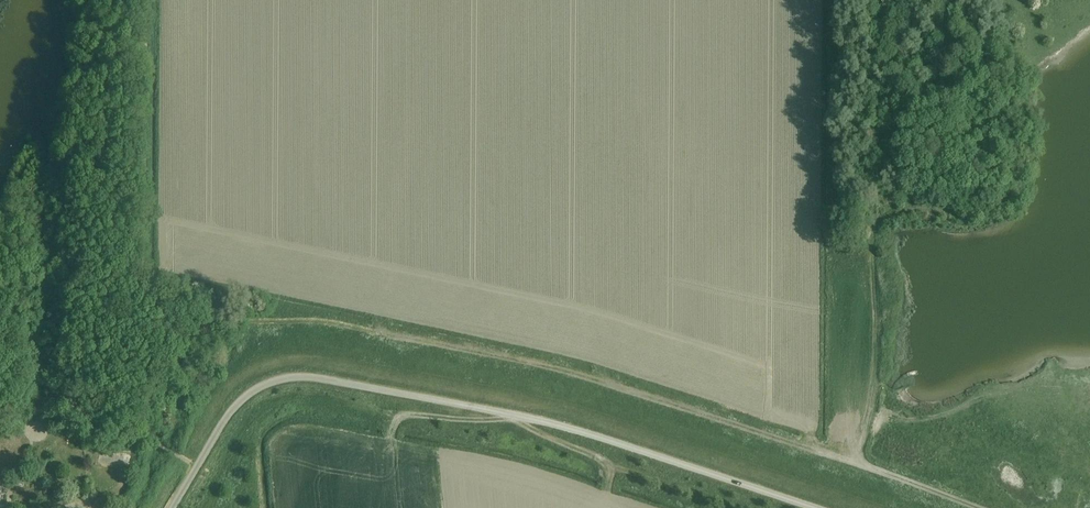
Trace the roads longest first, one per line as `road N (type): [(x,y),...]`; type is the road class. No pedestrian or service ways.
road 1 (track): [(179,339),(244,353),(283,316),(341,316),(596,375),(855,458),(982,507)]
road 2 (unclassified): [(171,507),(226,417),(253,390),(285,379),(516,414),(817,507)]

